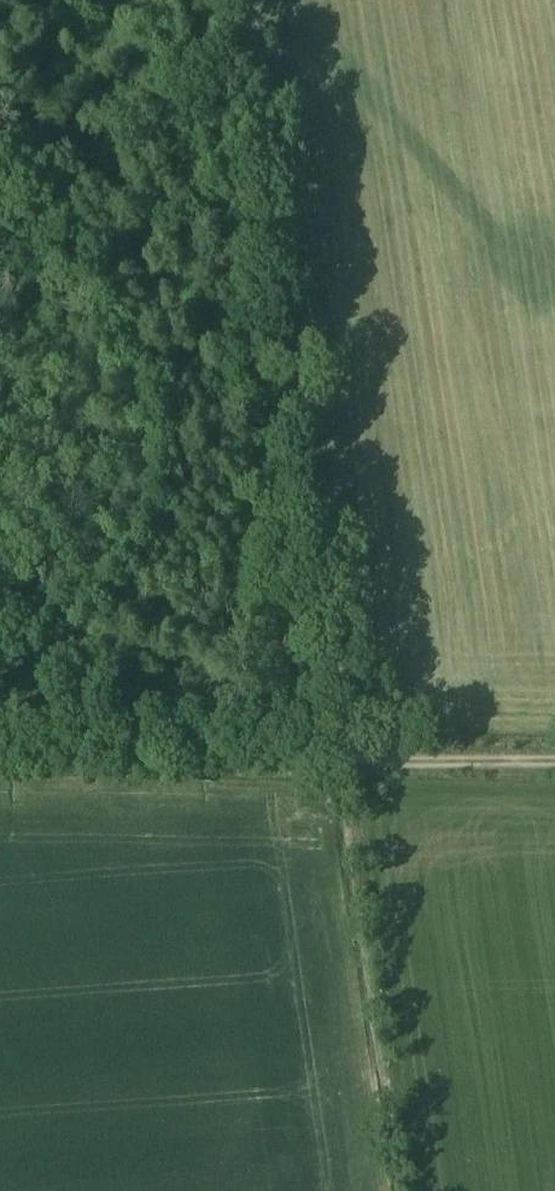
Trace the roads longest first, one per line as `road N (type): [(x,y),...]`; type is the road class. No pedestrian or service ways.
road 1 (track): [(239,0),(349,756)]
road 2 (track): [(349,756),(0,752)]
road 3 (track): [(0,200),(244,39)]
road 4 (track): [(349,756),(554,759)]

